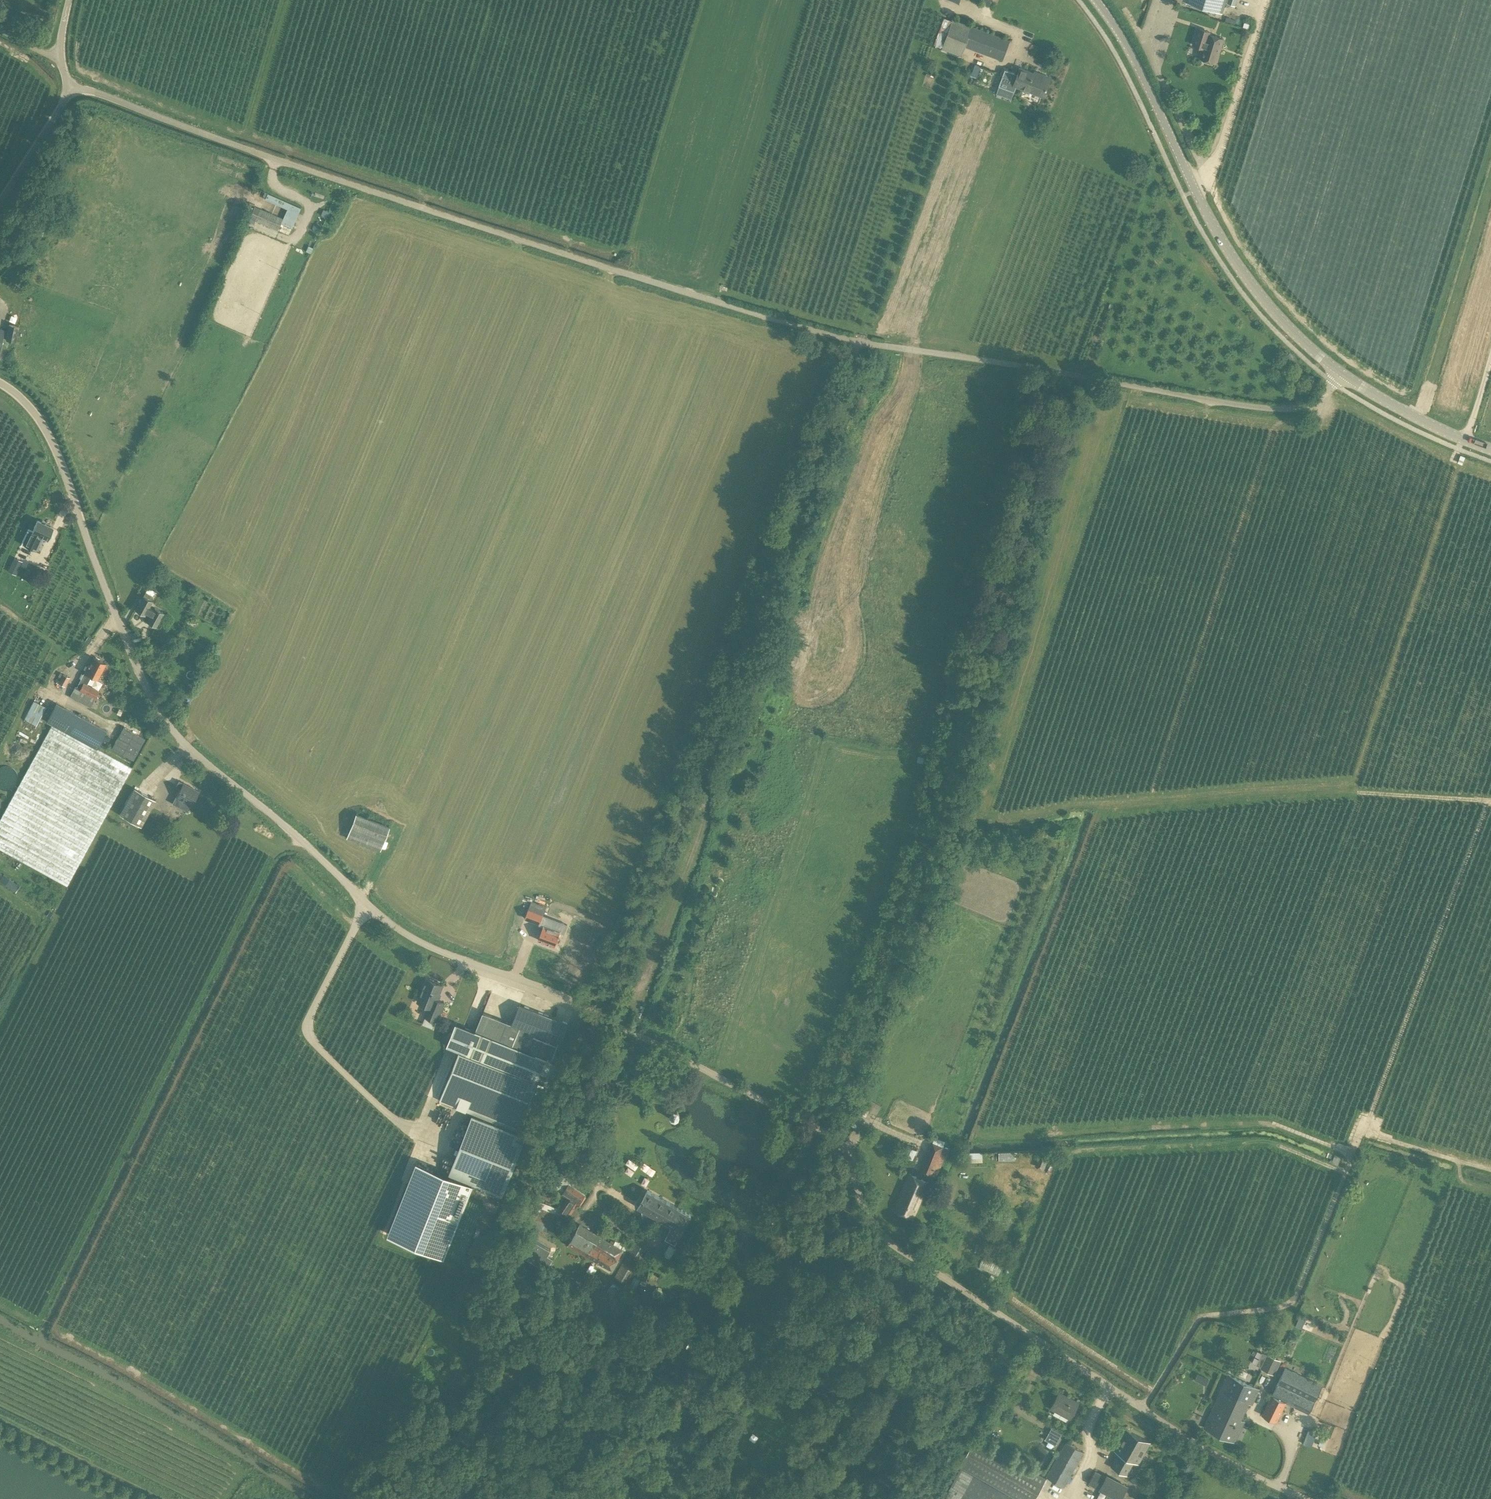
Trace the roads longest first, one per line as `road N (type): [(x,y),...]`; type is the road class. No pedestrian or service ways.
road 1 (unclassified): [(1301,1498),(1234,1467),(902,1248),(869,1215),(845,1151),(820,1131),(566,999),(415,940),(377,914),(161,716),(51,440),(0,383)]
road 2 (unclassified): [(1341,377),(1305,402),(1278,406),(824,333),(67,86)]
road 3 (track): [(607,1020),(854,336)]
road 4 (tertiary): [(1341,377),(1288,332),(1230,260),(1123,32),(1098,0)]
road 5 (track): [(612,1022),(538,1181),(532,1228),(649,1298)]
road 6 (track): [(0,1419),(169,1498)]
road 7 (tertiary): [(1490,450),(1406,416),(1341,377)]
road 8 (unclassified): [(0,202),(67,86)]

